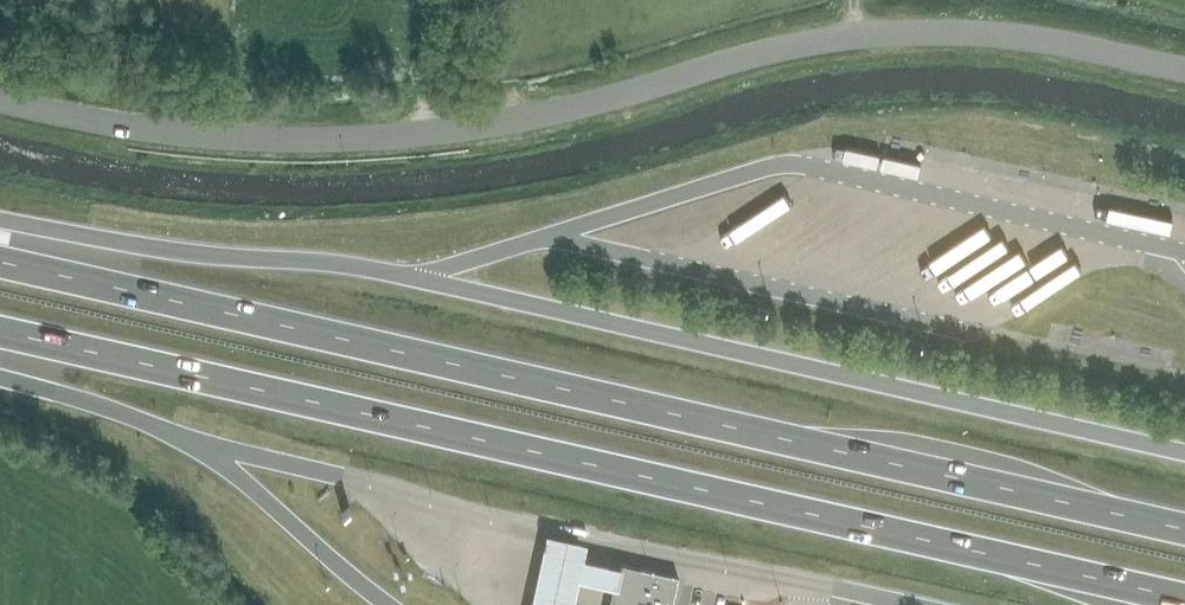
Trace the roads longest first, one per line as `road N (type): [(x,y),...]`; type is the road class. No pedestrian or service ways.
road 1 (trunk): [(0,331),(1184,599)]
road 2 (trunk): [(1184,529),(0,262)]
road 3 (tertiary): [(1184,72),(973,33),(856,36),(543,118),(345,144),(109,126),(0,104)]
road 4 (trunk): [(411,278),(0,221)]
road 5 (trunk): [(0,379),(187,439)]

